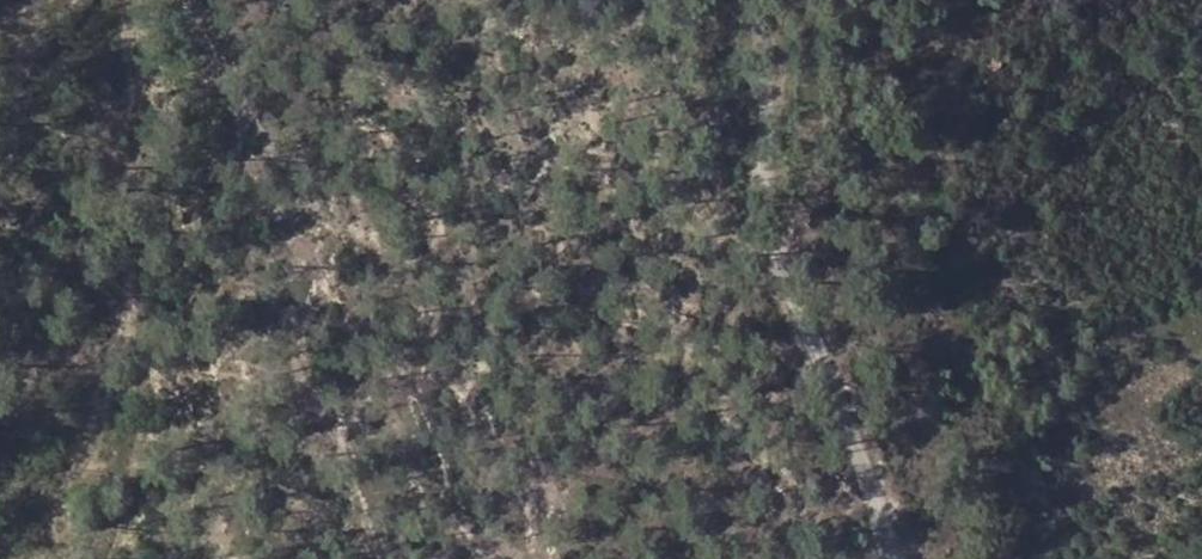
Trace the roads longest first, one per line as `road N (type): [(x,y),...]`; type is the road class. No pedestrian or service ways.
road 1 (unclassified): [(903,558),(779,190),(764,0)]

